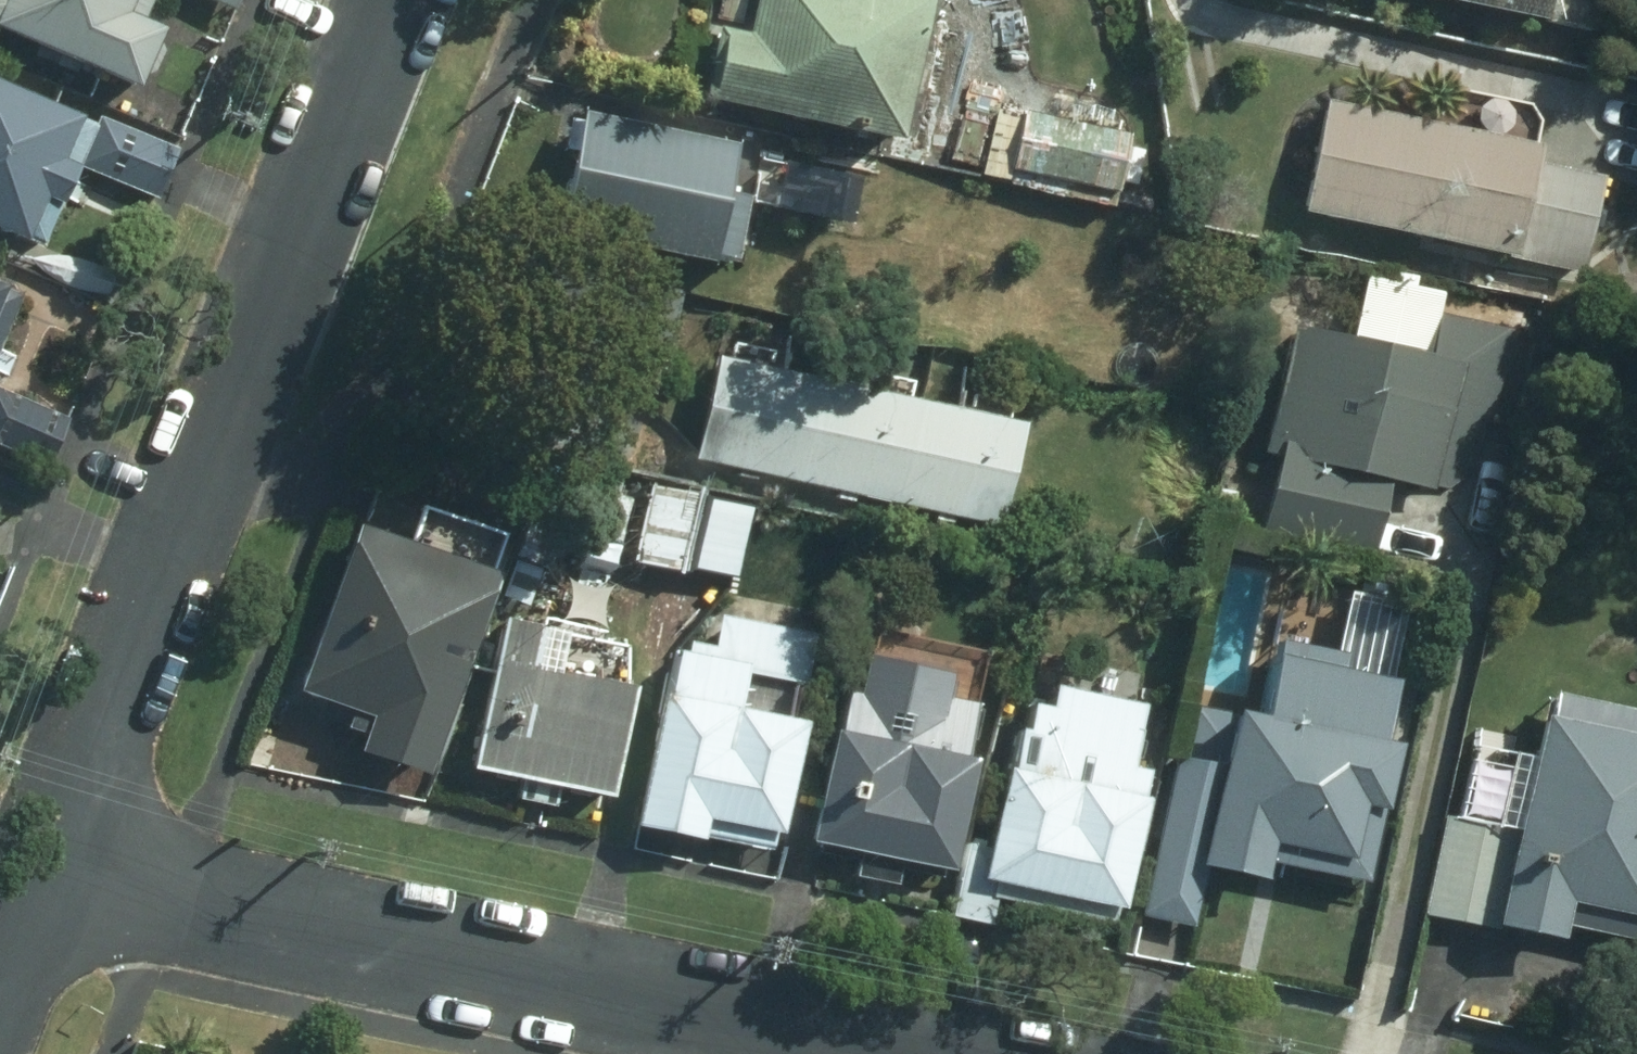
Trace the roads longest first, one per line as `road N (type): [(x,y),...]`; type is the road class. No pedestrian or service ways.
road 1 (residential): [(43,865),(970,1053)]
road 2 (residential): [(390,0),(43,865)]

